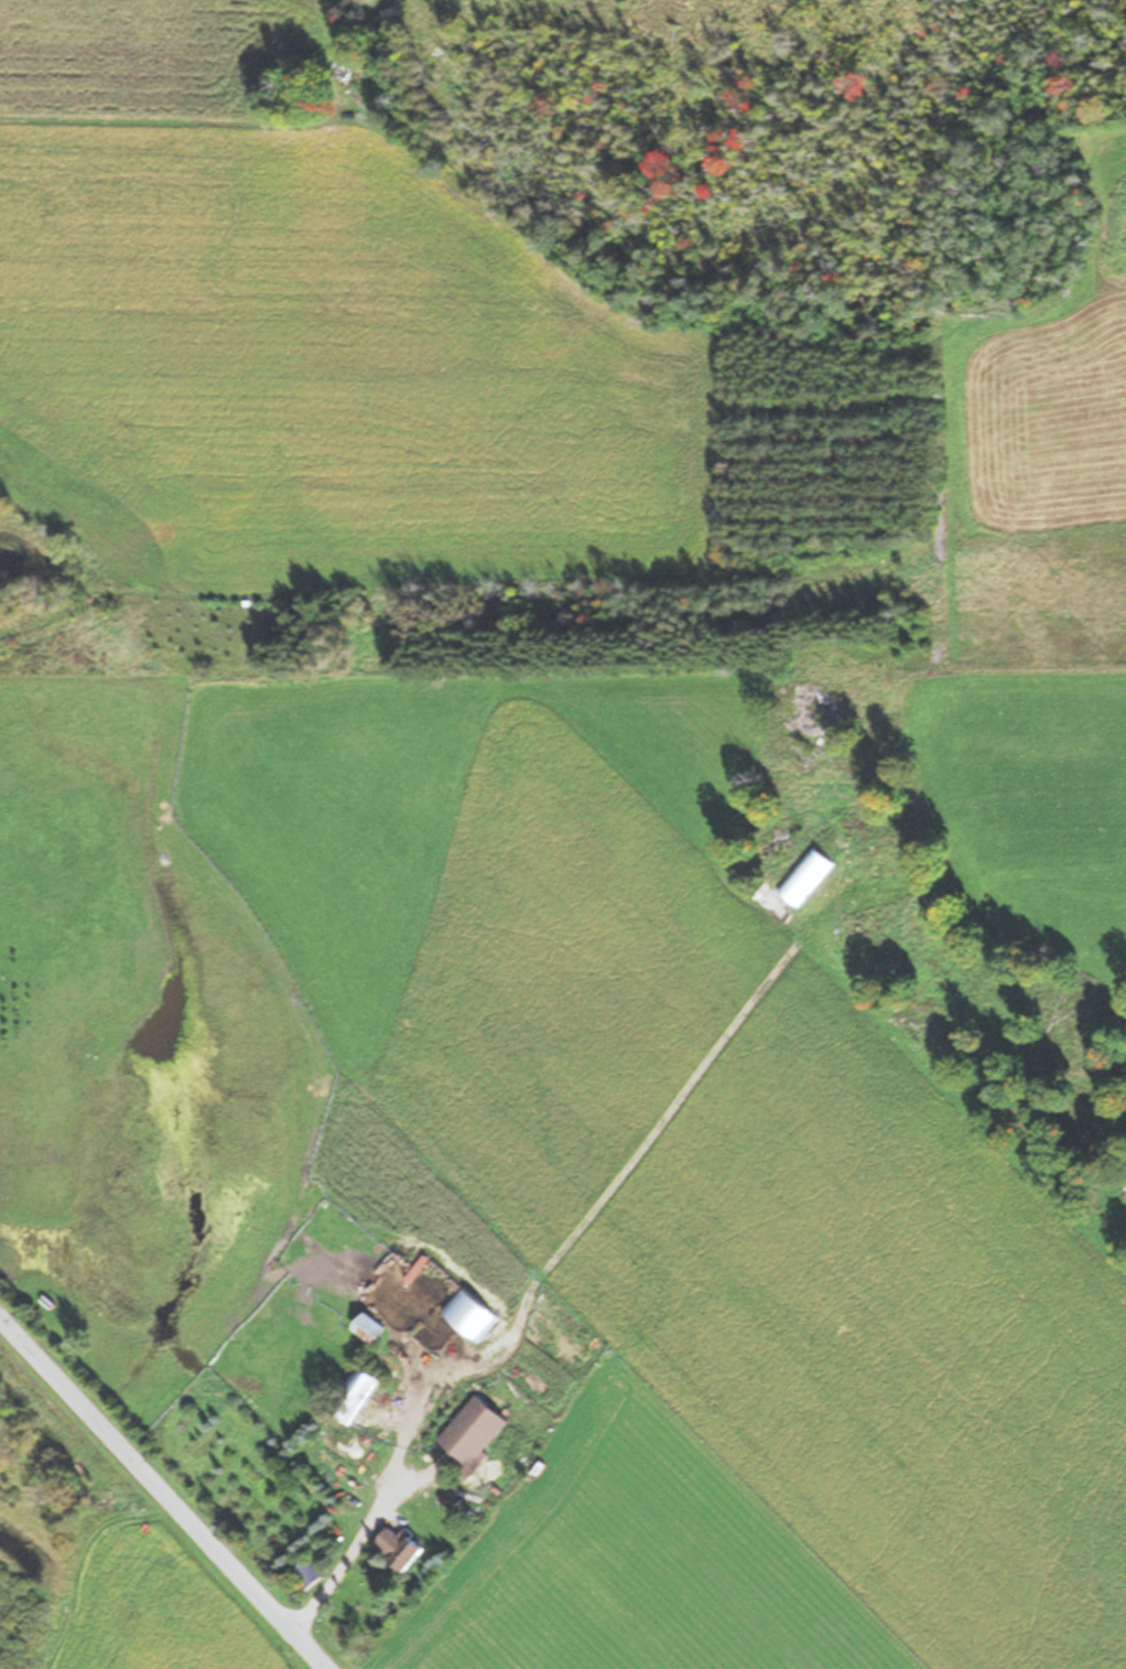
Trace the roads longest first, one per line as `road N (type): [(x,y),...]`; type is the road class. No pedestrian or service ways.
road 1 (residential): [(320,1668),(0,1327)]

